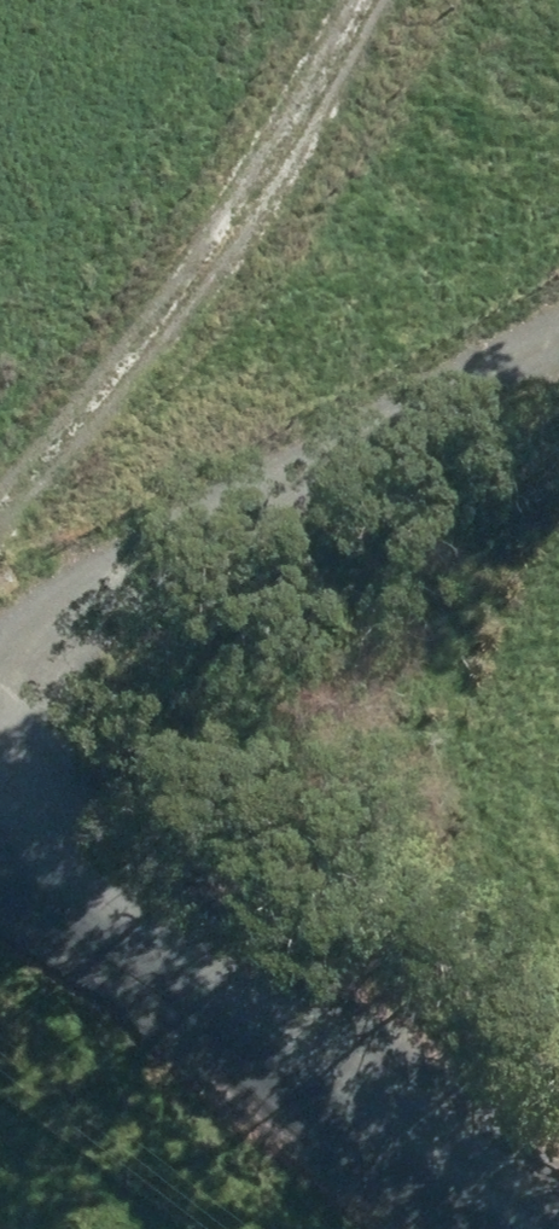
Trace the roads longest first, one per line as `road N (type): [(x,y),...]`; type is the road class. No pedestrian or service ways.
road 1 (track): [(0,697),(558,382)]
road 2 (unclassified): [(0,841),(500,1228)]
road 3 (track): [(0,492),(208,271),(365,0)]

